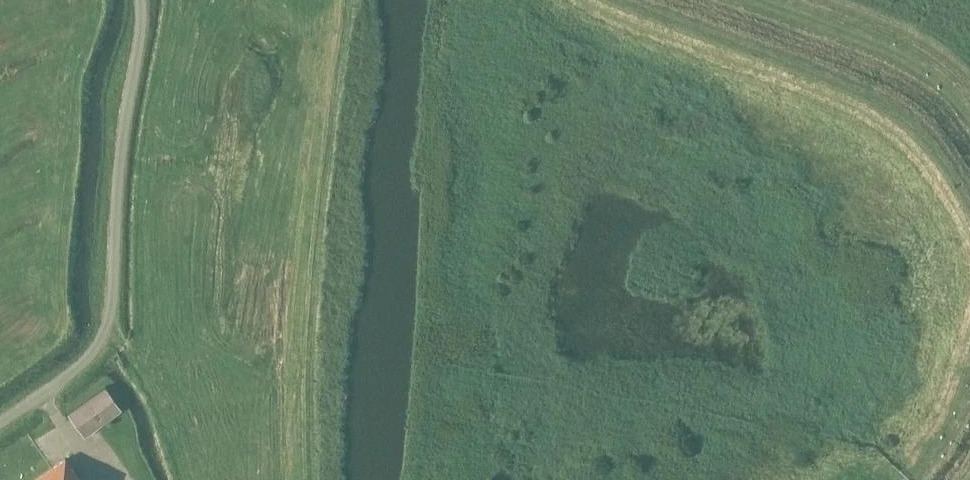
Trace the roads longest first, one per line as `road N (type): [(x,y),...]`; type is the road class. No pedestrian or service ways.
road 1 (unclassified): [(0,426),(91,361),(111,325),(142,0)]

